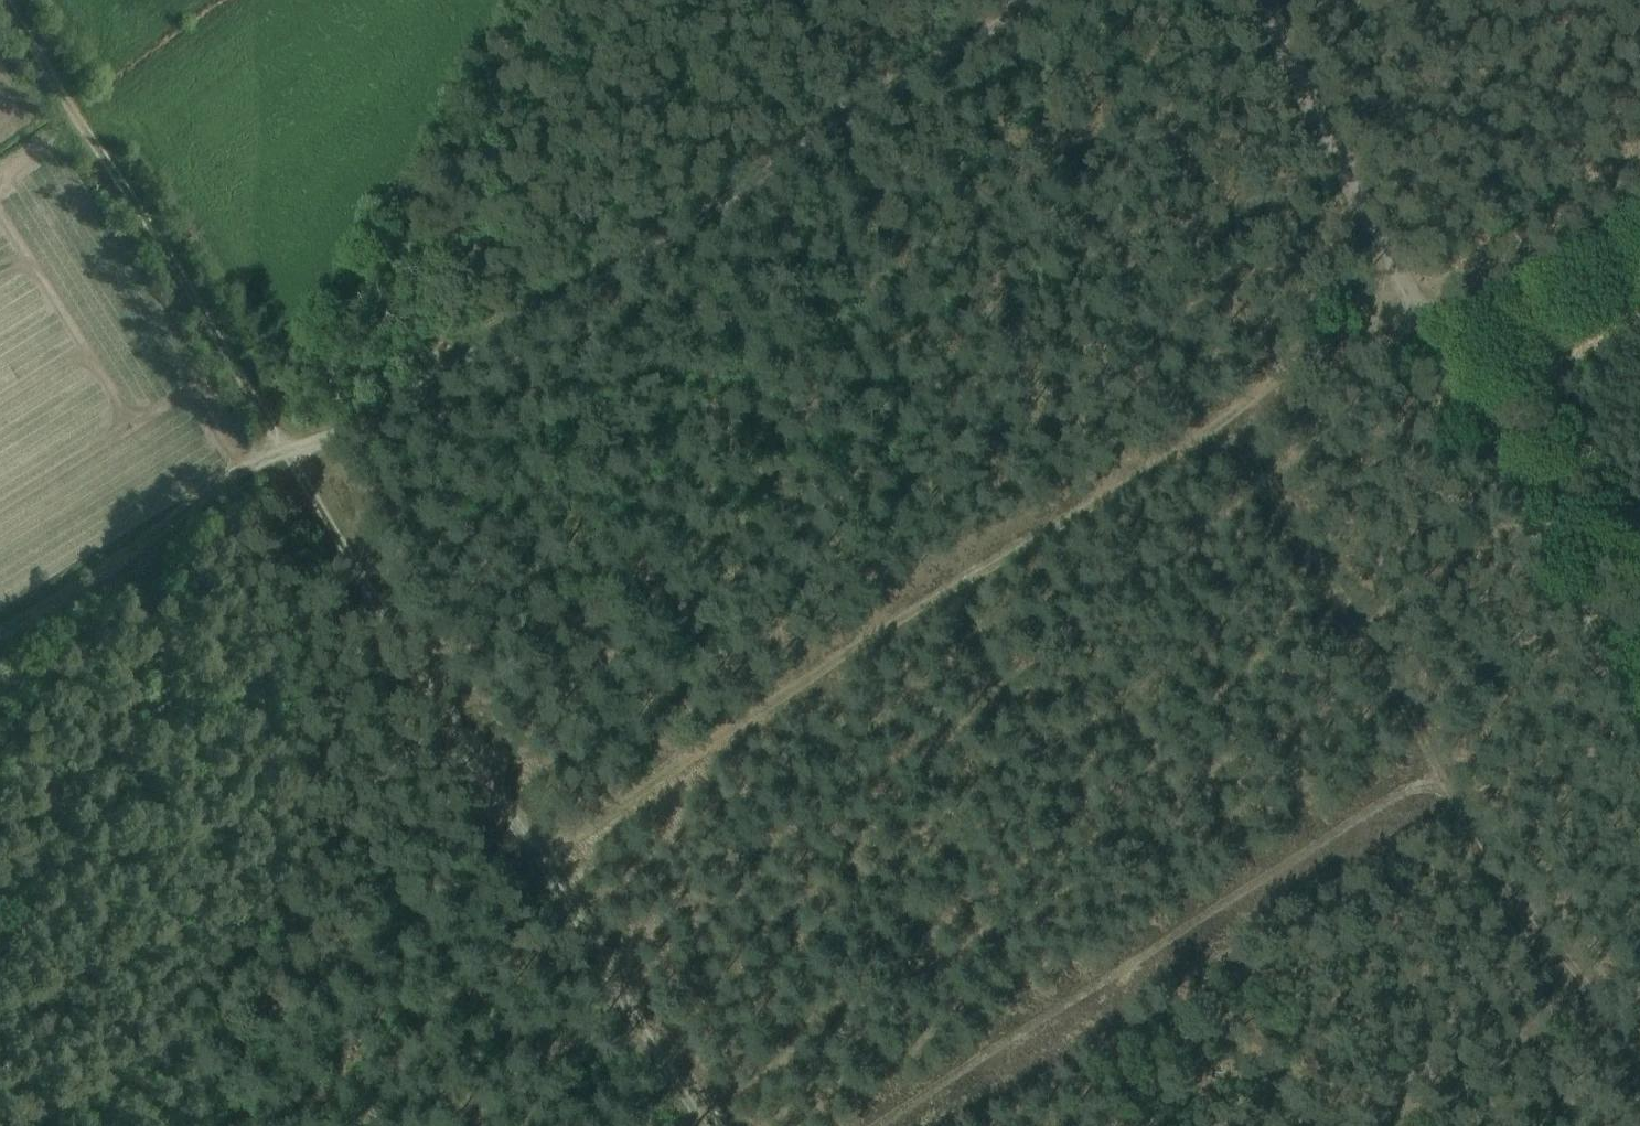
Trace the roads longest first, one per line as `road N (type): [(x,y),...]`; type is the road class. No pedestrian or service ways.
road 1 (track): [(0,632),(133,549),(262,455),(344,430),(1043,0)]
road 2 (track): [(1402,293),(546,852)]
road 3 (track): [(878,1125),(1438,780),(1619,1043),(1639,1054)]
road 4 (track): [(1639,715),(1402,293),(1261,0)]
road 5 (track): [(284,447),(716,1125)]

